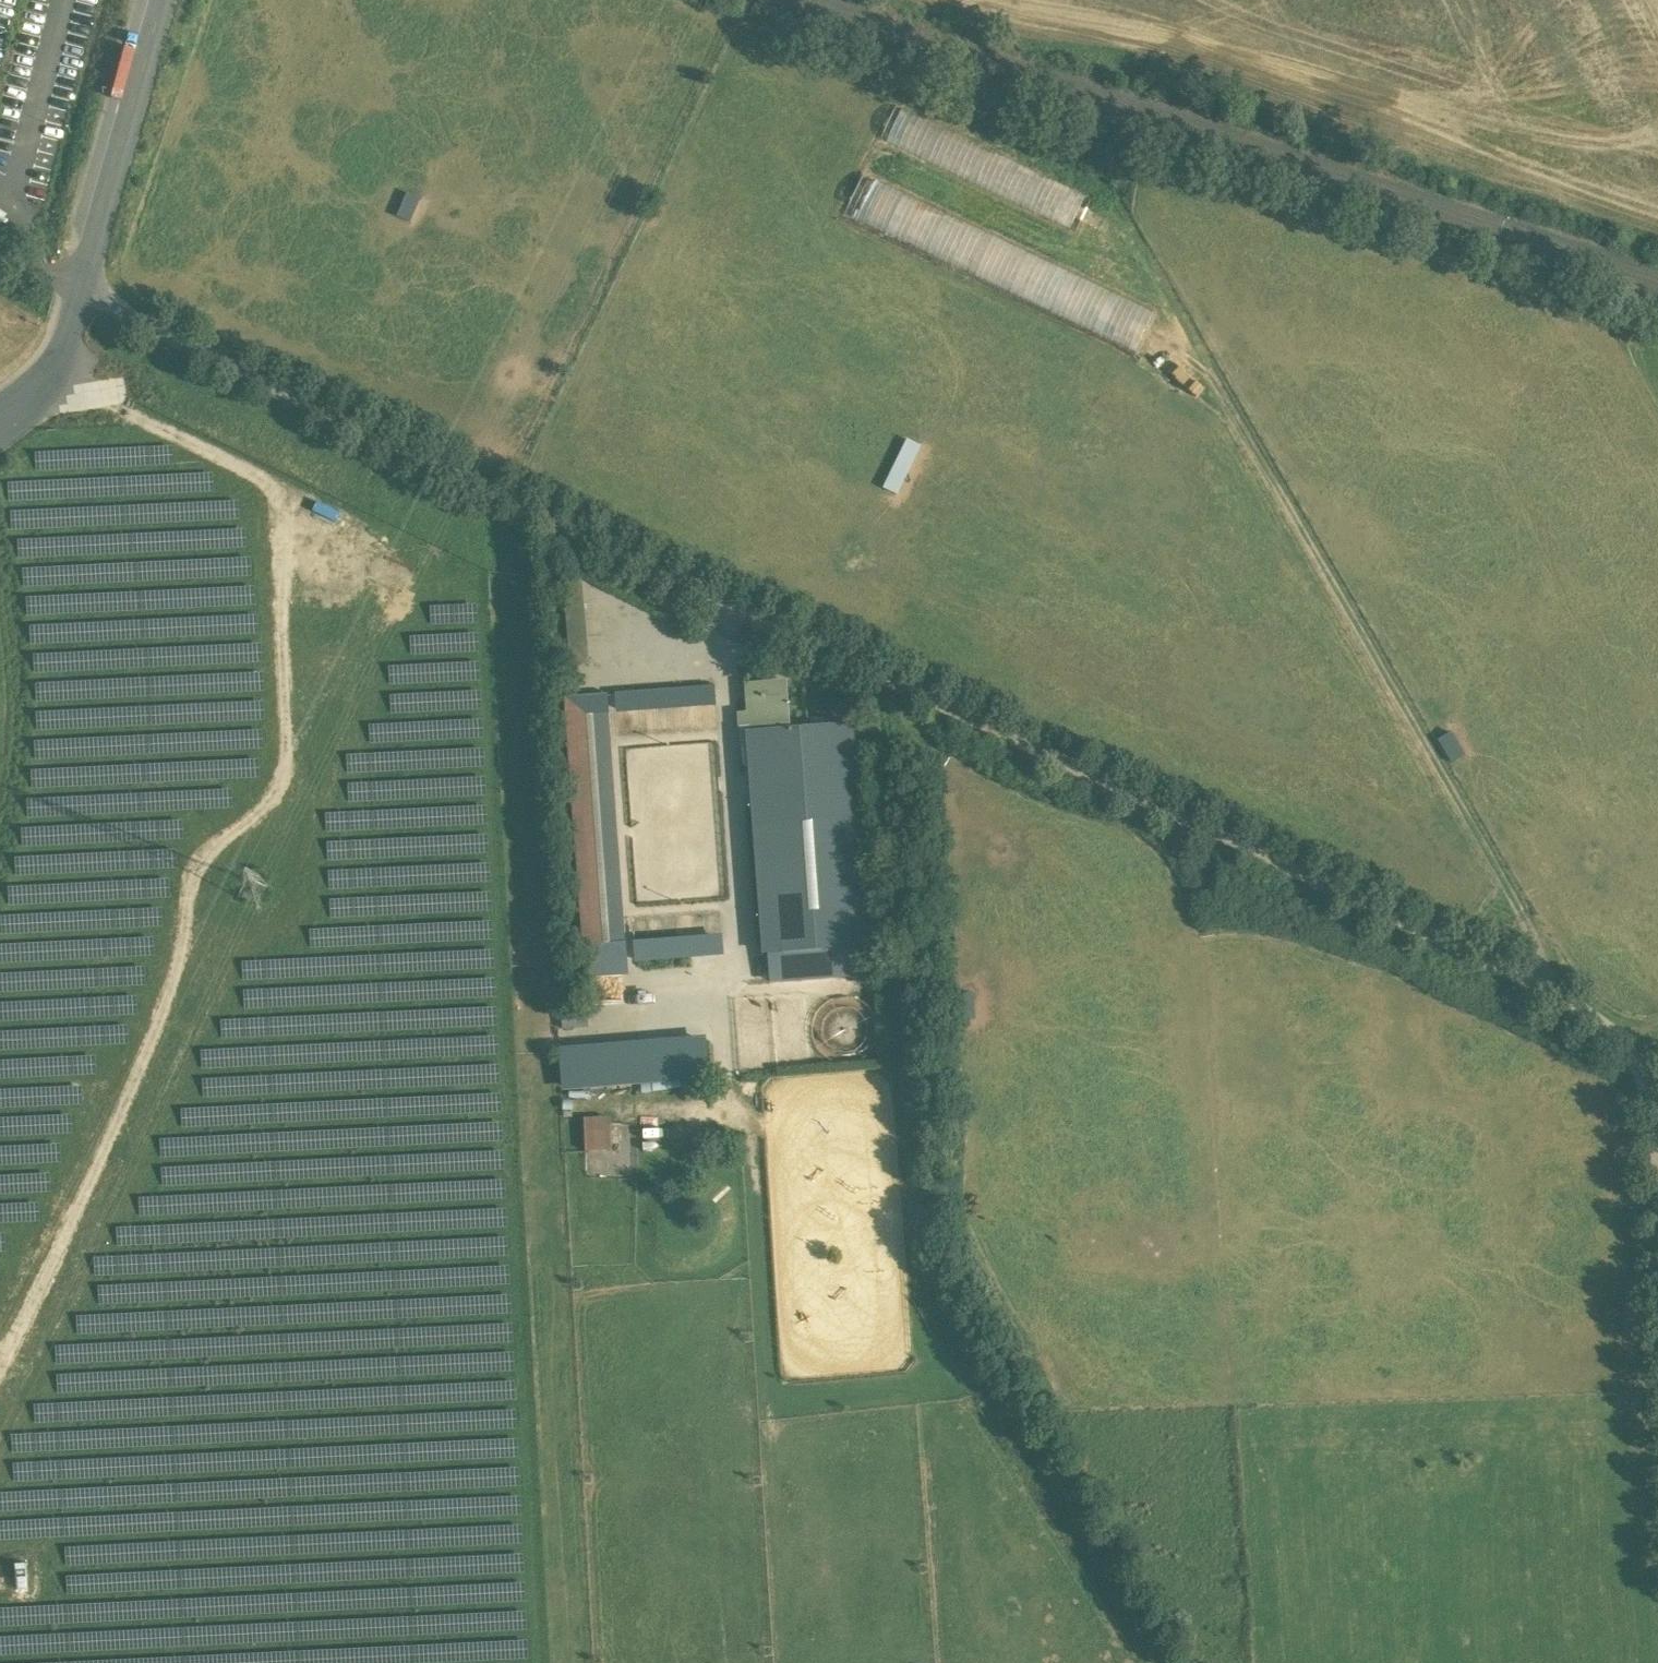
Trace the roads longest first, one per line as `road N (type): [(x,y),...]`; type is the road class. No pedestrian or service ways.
road 1 (track): [(1532,986),(1537,938),(1525,911),(1160,279),(1092,242)]
road 2 (unclassified): [(166,0),(81,292)]

